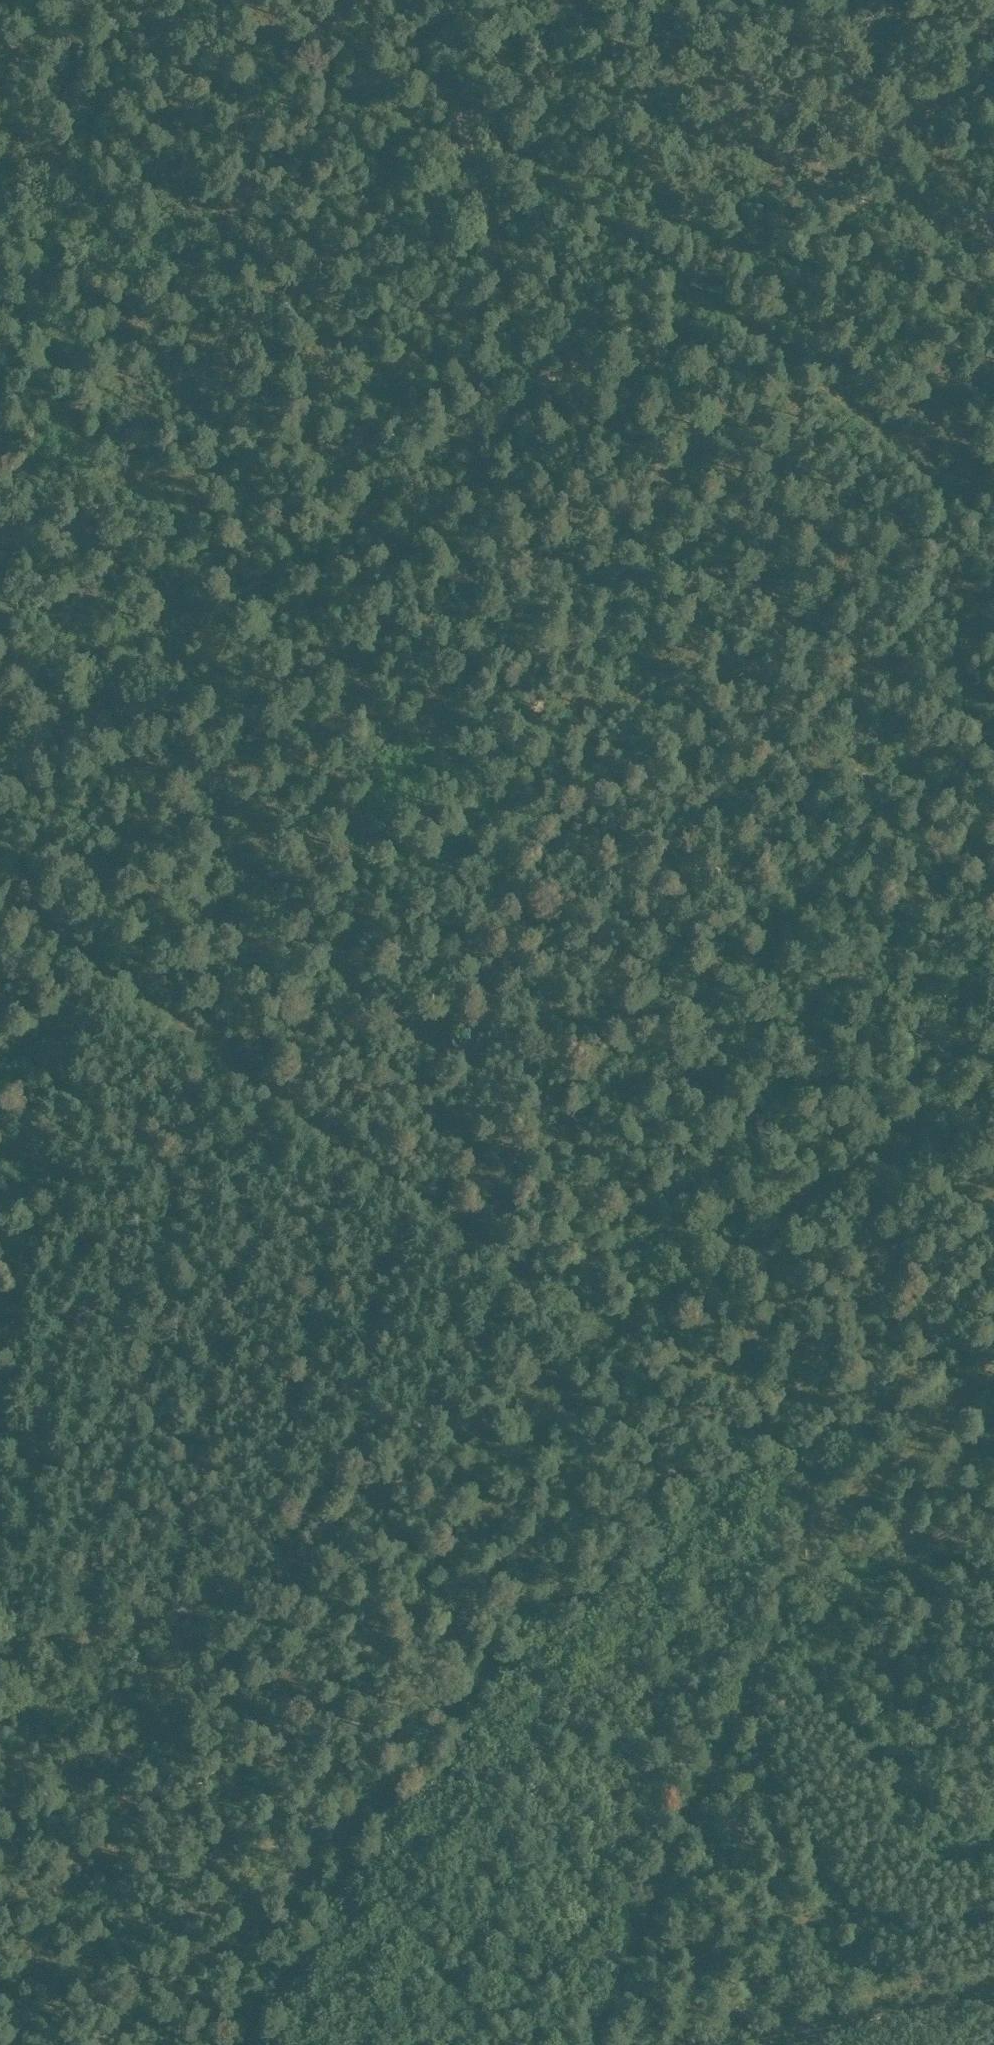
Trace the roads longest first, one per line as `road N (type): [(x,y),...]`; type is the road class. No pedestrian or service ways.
road 1 (track): [(993,1078),(969,1082),(288,1557),(179,1605),(0,1646)]
road 2 (track): [(993,1367),(826,1539),(604,2044)]
road 3 (track): [(0,875),(111,975),(594,1346)]
road 4 (track): [(0,767),(539,395)]
road 5 (track): [(713,285),(993,534)]
road 6 (track): [(713,285),(993,76)]
road 7 (track): [(539,395),(461,75)]
road 8 (track): [(993,2002),(719,2044)]
road 9 (track): [(539,395),(713,285)]
road 10 (track): [(993,1547),(807,1575)]

